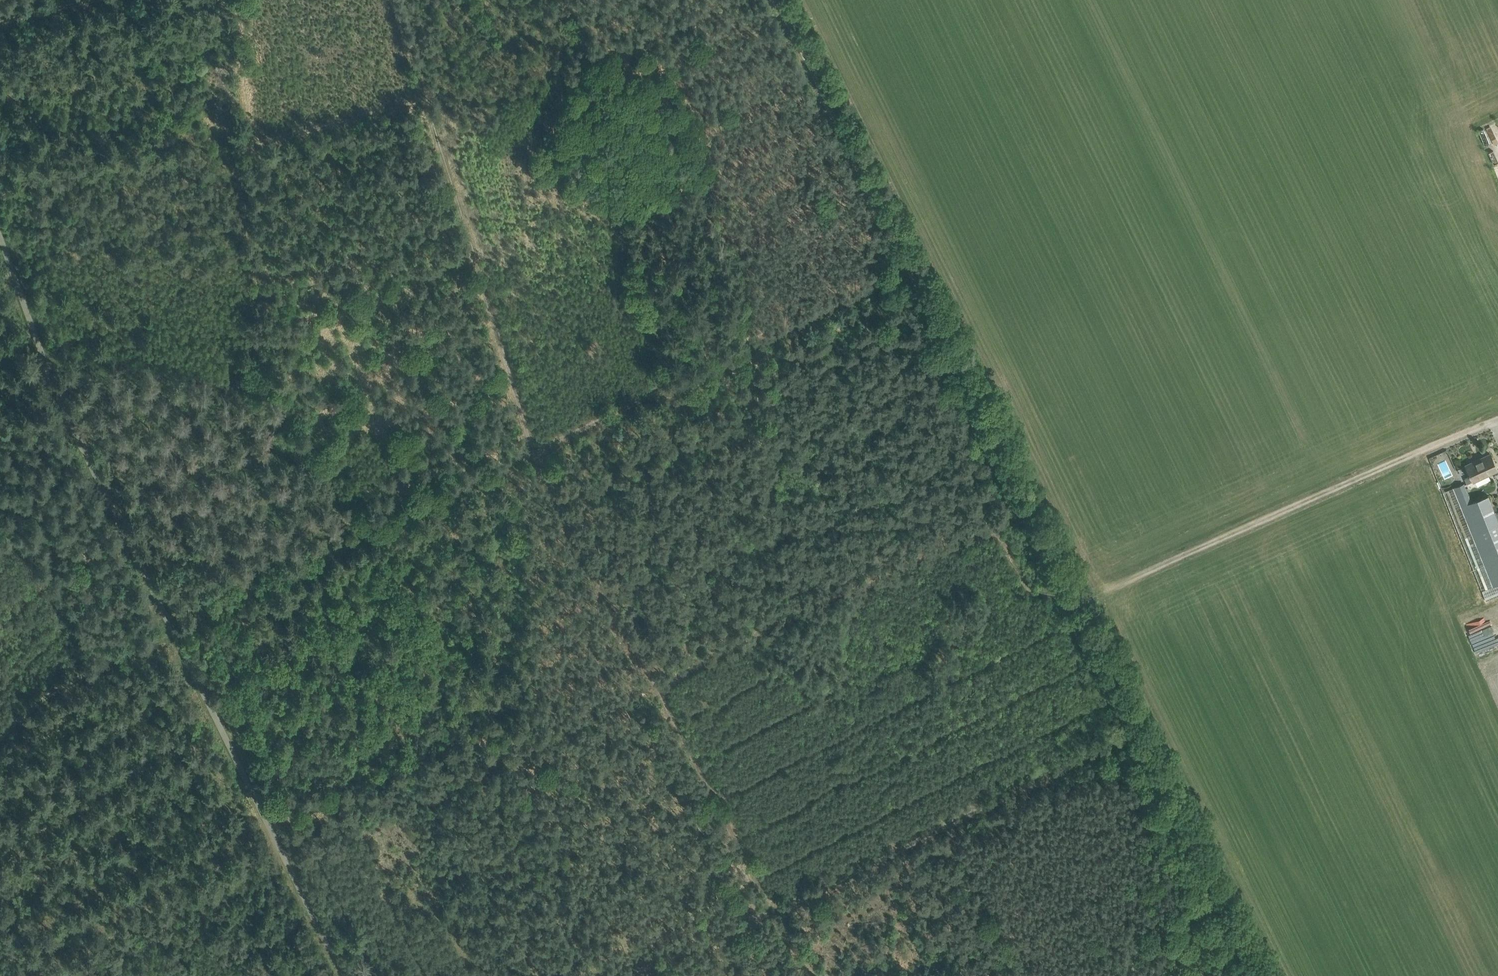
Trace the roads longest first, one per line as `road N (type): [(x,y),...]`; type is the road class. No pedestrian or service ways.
road 1 (track): [(1139,731),(779,0)]
road 2 (track): [(1139,731),(647,975)]
road 3 (track): [(780,906),(543,444)]
road 4 (track): [(398,0),(543,444)]
road 5 (track): [(1488,424),(1078,603)]
road 6 (track): [(543,444),(178,634)]
road 7 (track): [(904,260),(543,444)]
road 8 (track): [(1262,975),(1139,731)]
road 9 (track): [(0,742),(46,700),(178,634)]
road 10 (track): [(1497,175),(1425,0)]

